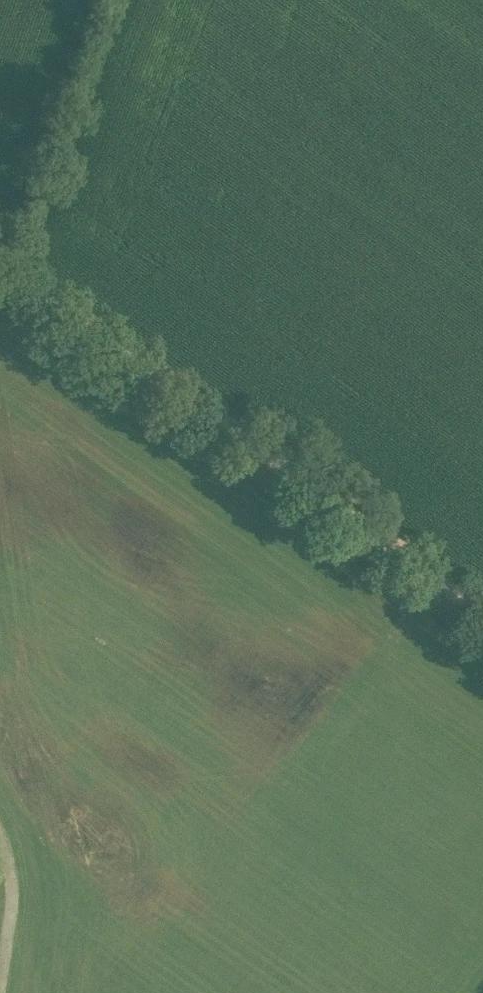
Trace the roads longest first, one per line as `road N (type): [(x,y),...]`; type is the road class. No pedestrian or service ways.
road 1 (track): [(482,607),(0,270)]

